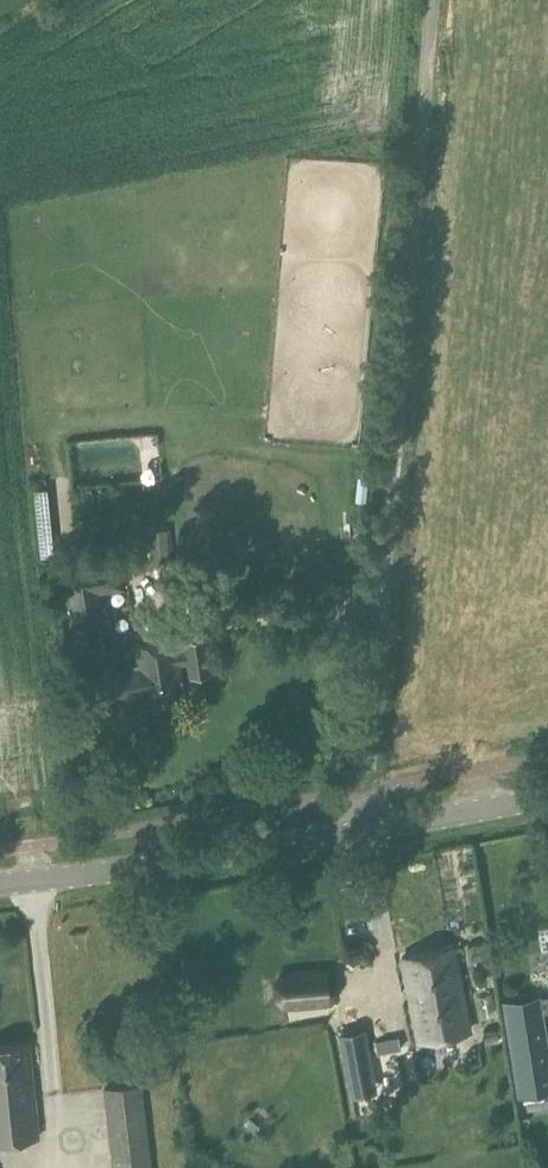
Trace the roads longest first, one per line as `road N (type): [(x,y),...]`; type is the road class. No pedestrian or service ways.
road 1 (unclassified): [(367,831),(433,0)]
road 2 (tertiary): [(0,884),(367,831)]
road 3 (tertiary): [(367,831),(547,799)]

